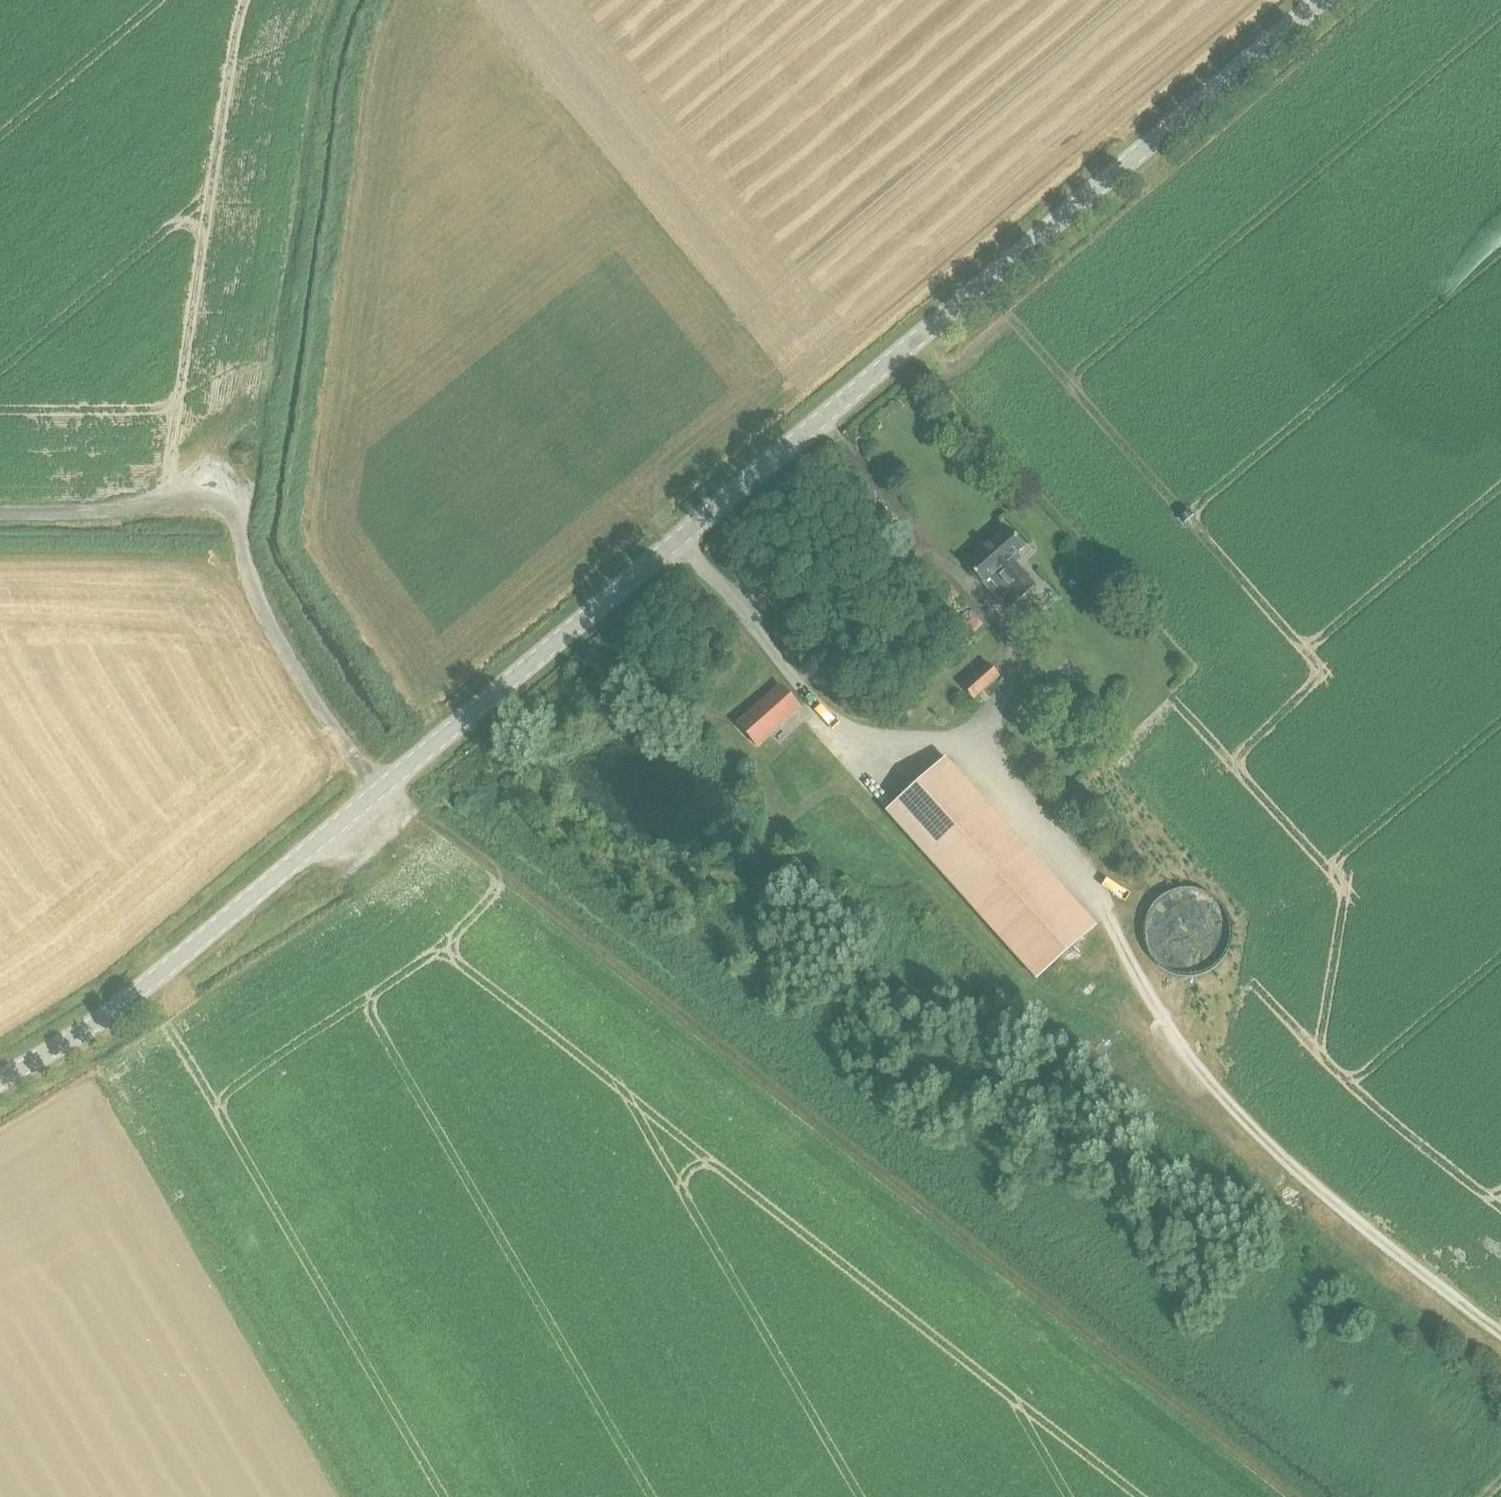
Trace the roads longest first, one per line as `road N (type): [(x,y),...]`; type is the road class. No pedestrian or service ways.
road 1 (unclassified): [(0,1084),(167,971),(1324,0)]
road 2 (track): [(1500,1333),(1266,1142),(1187,1053),(1136,973)]

